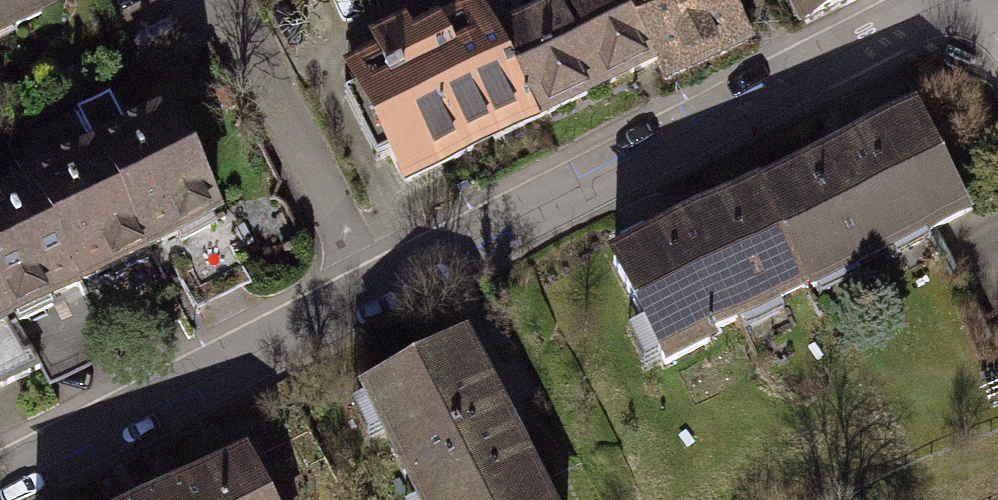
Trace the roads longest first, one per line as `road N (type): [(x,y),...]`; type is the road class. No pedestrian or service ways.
road 1 (residential): [(946,0),(0,480)]

